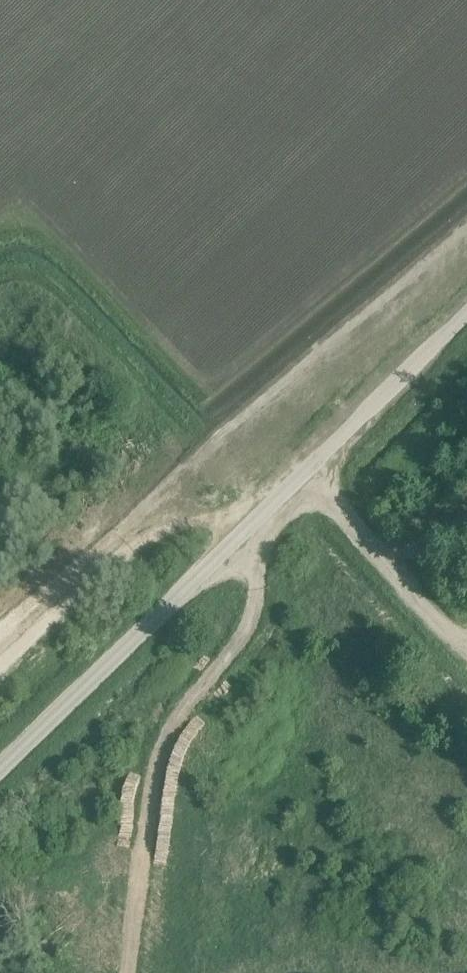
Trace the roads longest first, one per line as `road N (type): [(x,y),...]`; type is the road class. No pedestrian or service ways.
road 1 (tertiary): [(0,769),(466,313)]
road 2 (track): [(235,540),(262,595),(259,621),(172,720),(126,972)]
road 3 (track): [(0,271),(43,270),(271,505)]
road 4 (track): [(0,668),(107,562),(186,525),(219,517),(250,525)]
road 5 (track): [(304,474),(431,615)]

